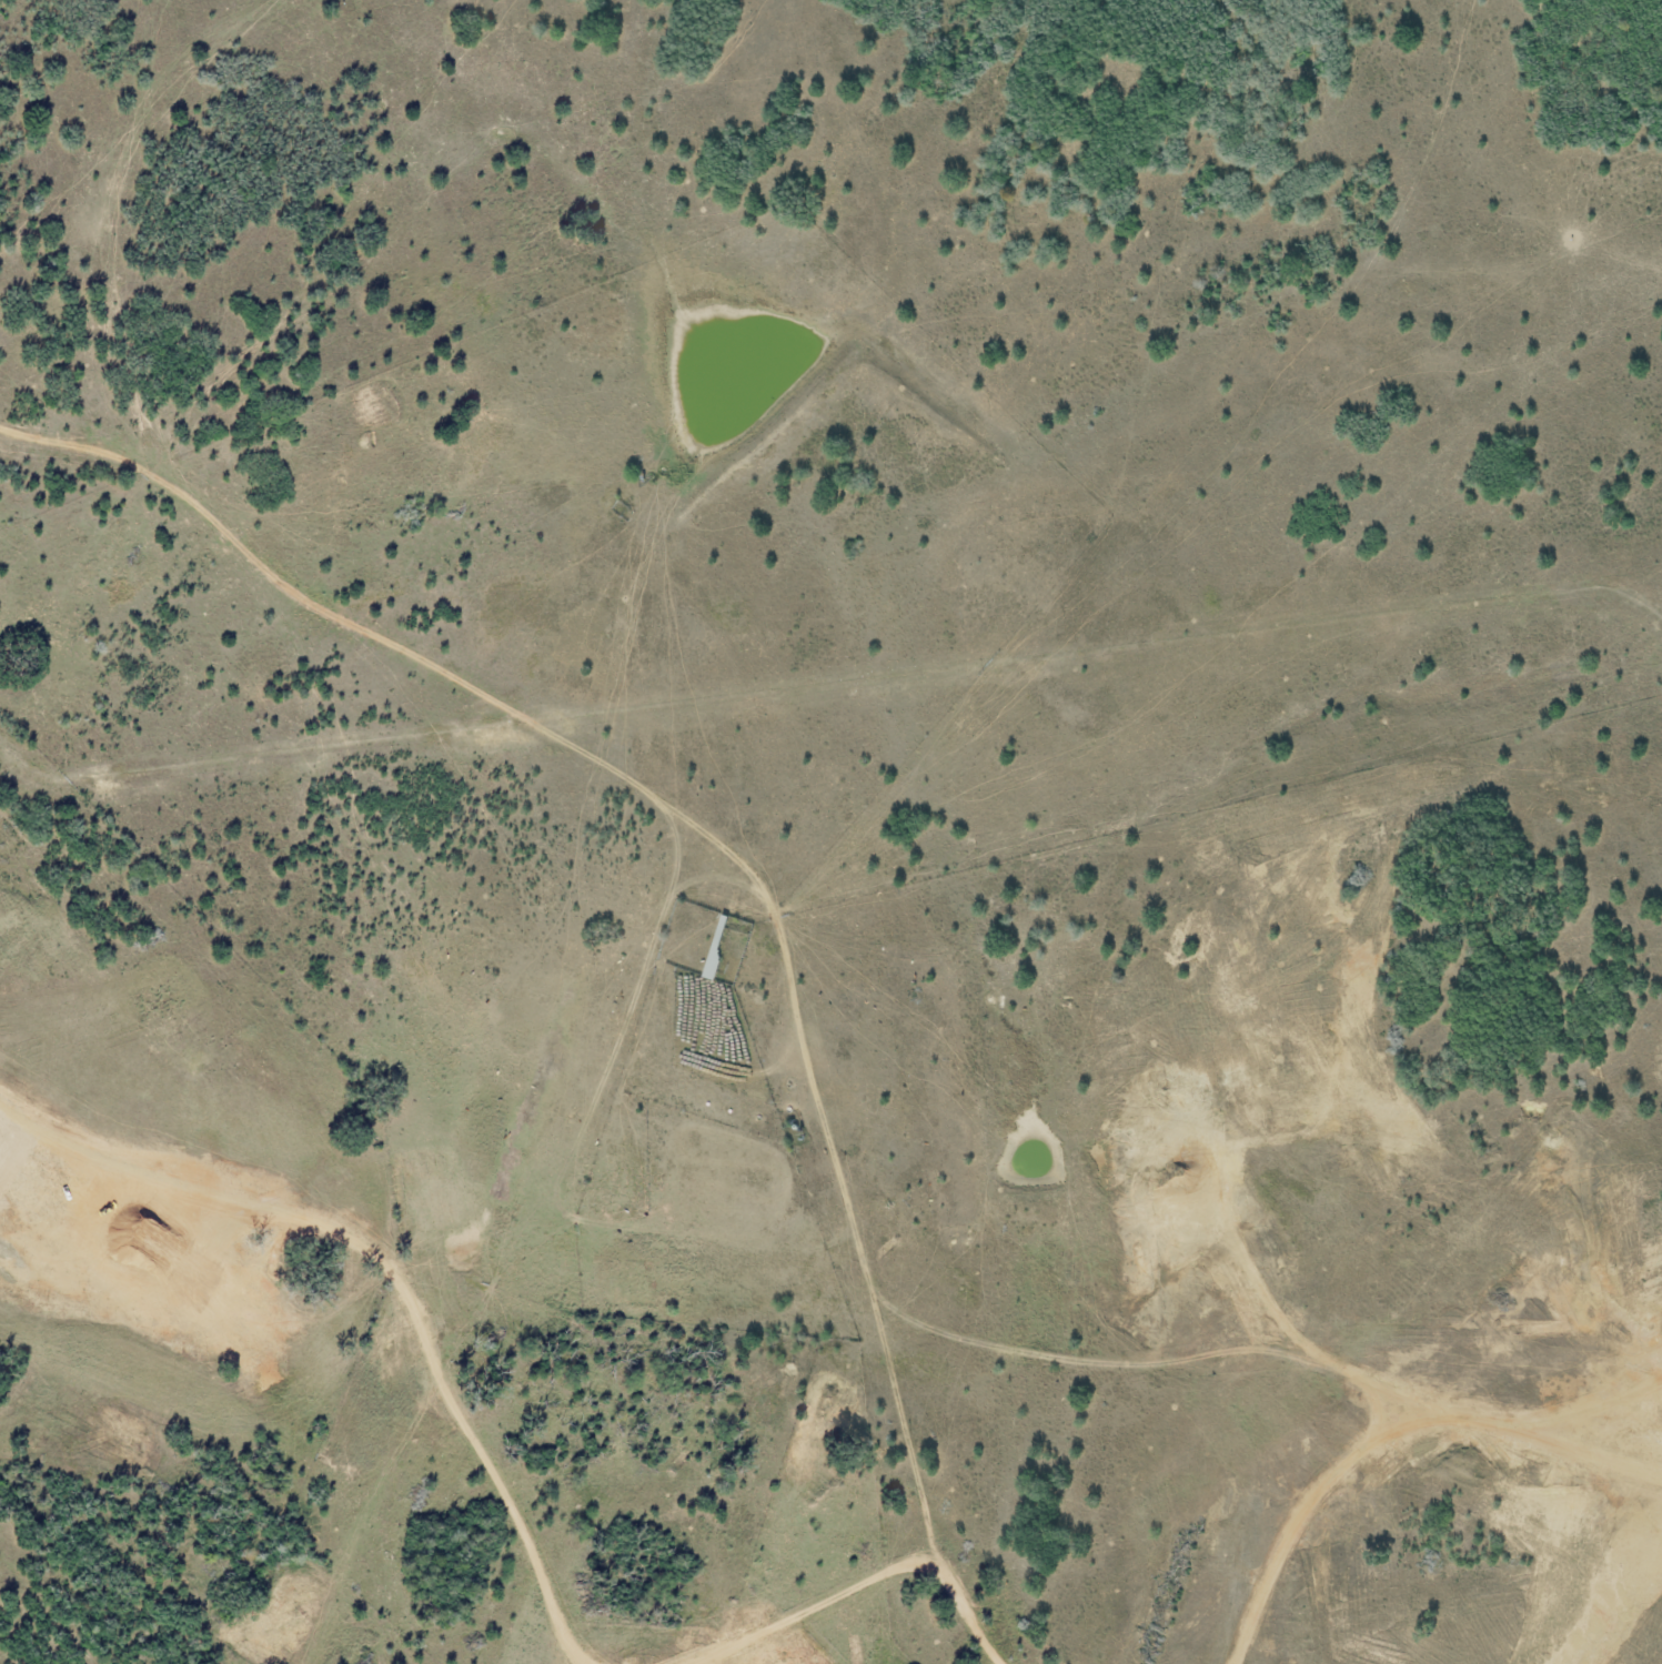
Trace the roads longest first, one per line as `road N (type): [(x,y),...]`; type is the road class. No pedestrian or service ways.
road 1 (residential): [(830,1663),(757,1553),(617,1418),(585,1337),(574,1265),(623,1066),(665,962),(665,827),(590,762),(190,523),(109,458),(0,453)]

